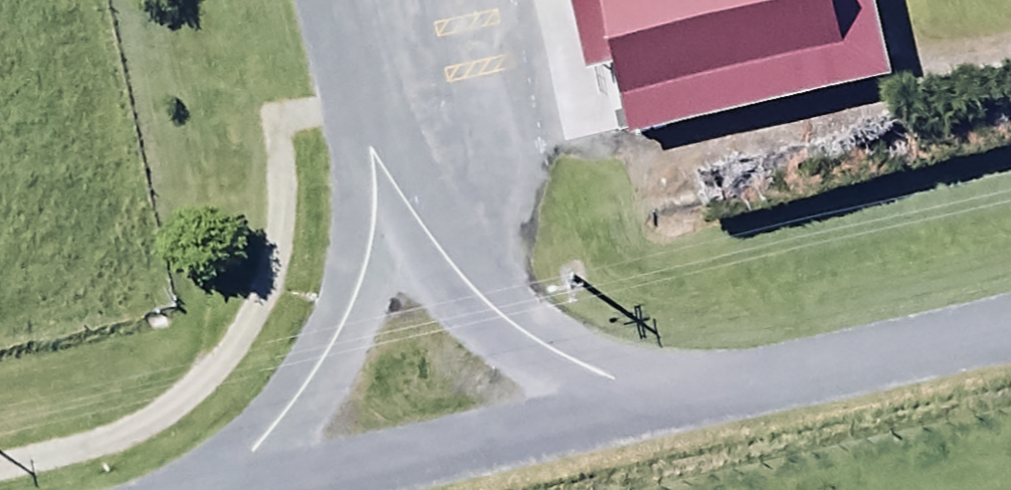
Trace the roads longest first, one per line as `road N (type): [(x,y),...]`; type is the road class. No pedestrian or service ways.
road 1 (unclassified): [(263,489),(728,389)]
road 2 (residential): [(370,149),(456,273),(516,328),(606,374),(728,389)]
road 3 (residential): [(195,489),(263,437),(332,342),(369,247),(370,149)]
road 4 (unclassified): [(728,389),(1010,328)]
road 5 (residential): [(370,149),(335,0)]

